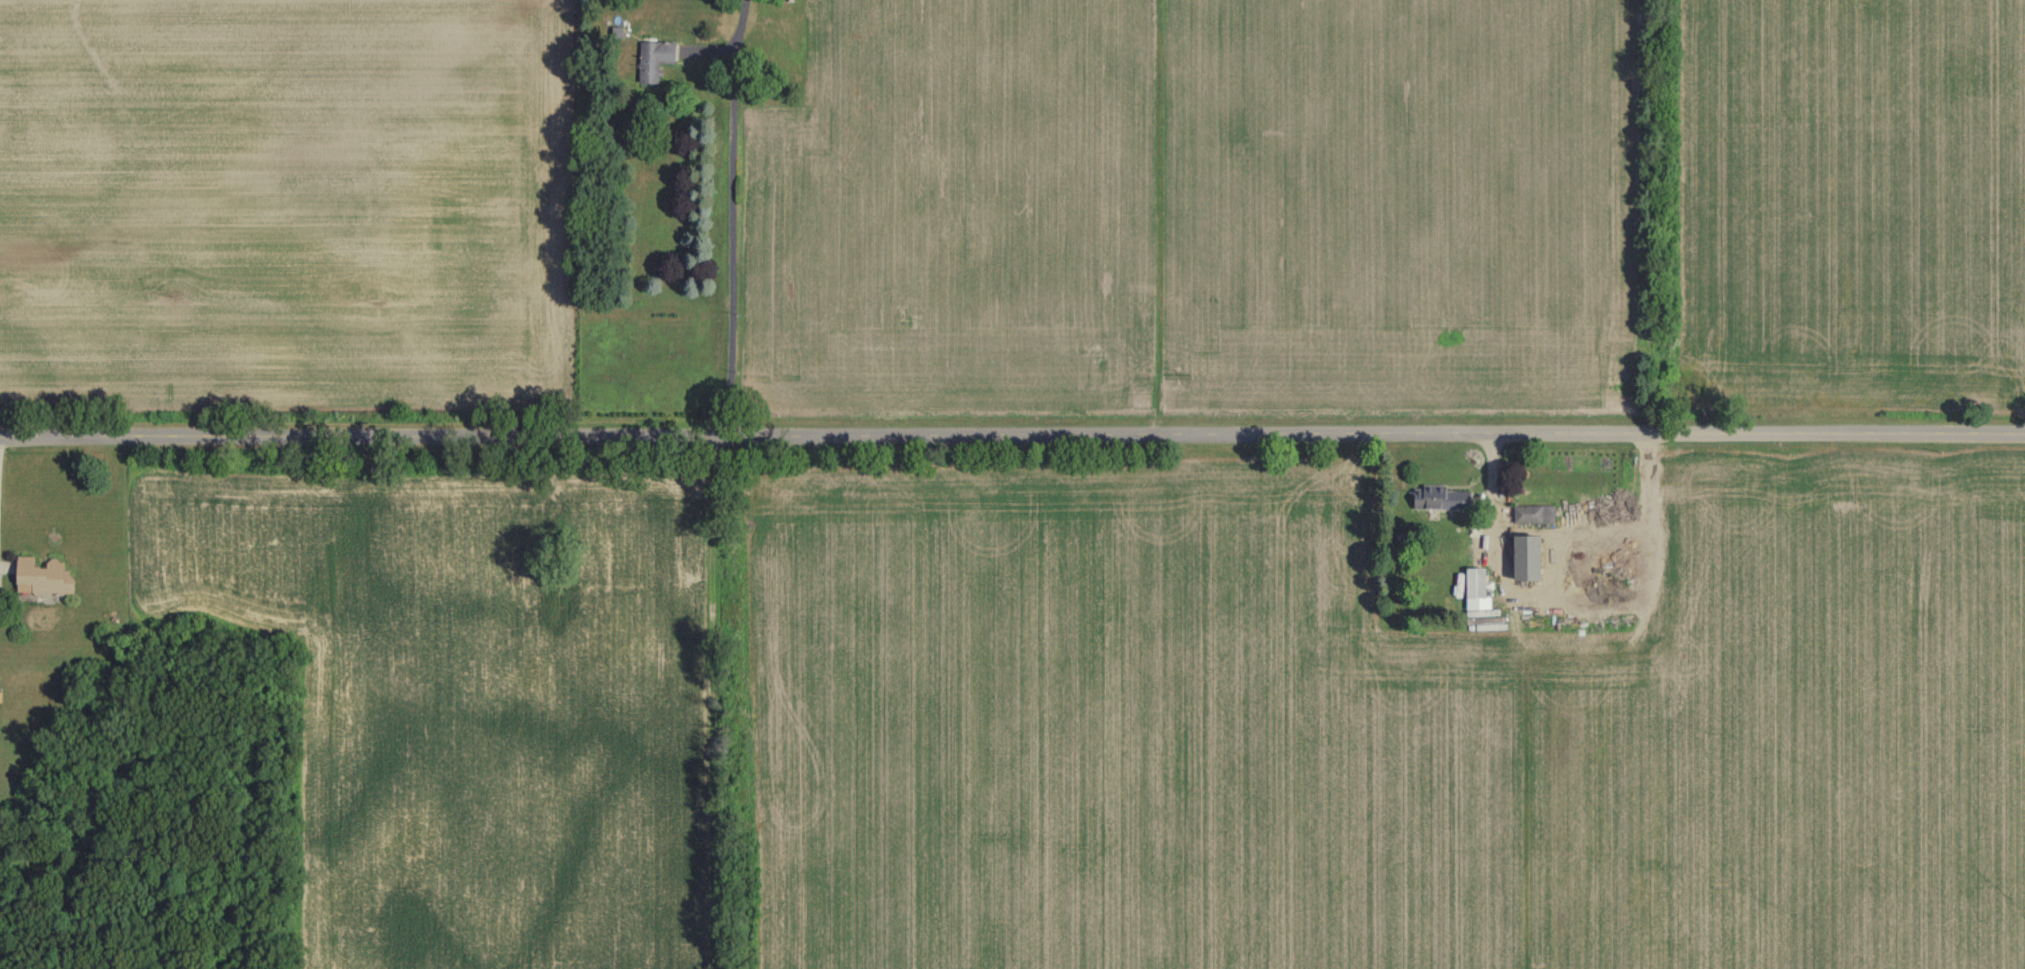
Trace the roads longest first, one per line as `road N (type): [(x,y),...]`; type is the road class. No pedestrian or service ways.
road 1 (residential): [(0,436),(2024,431)]

